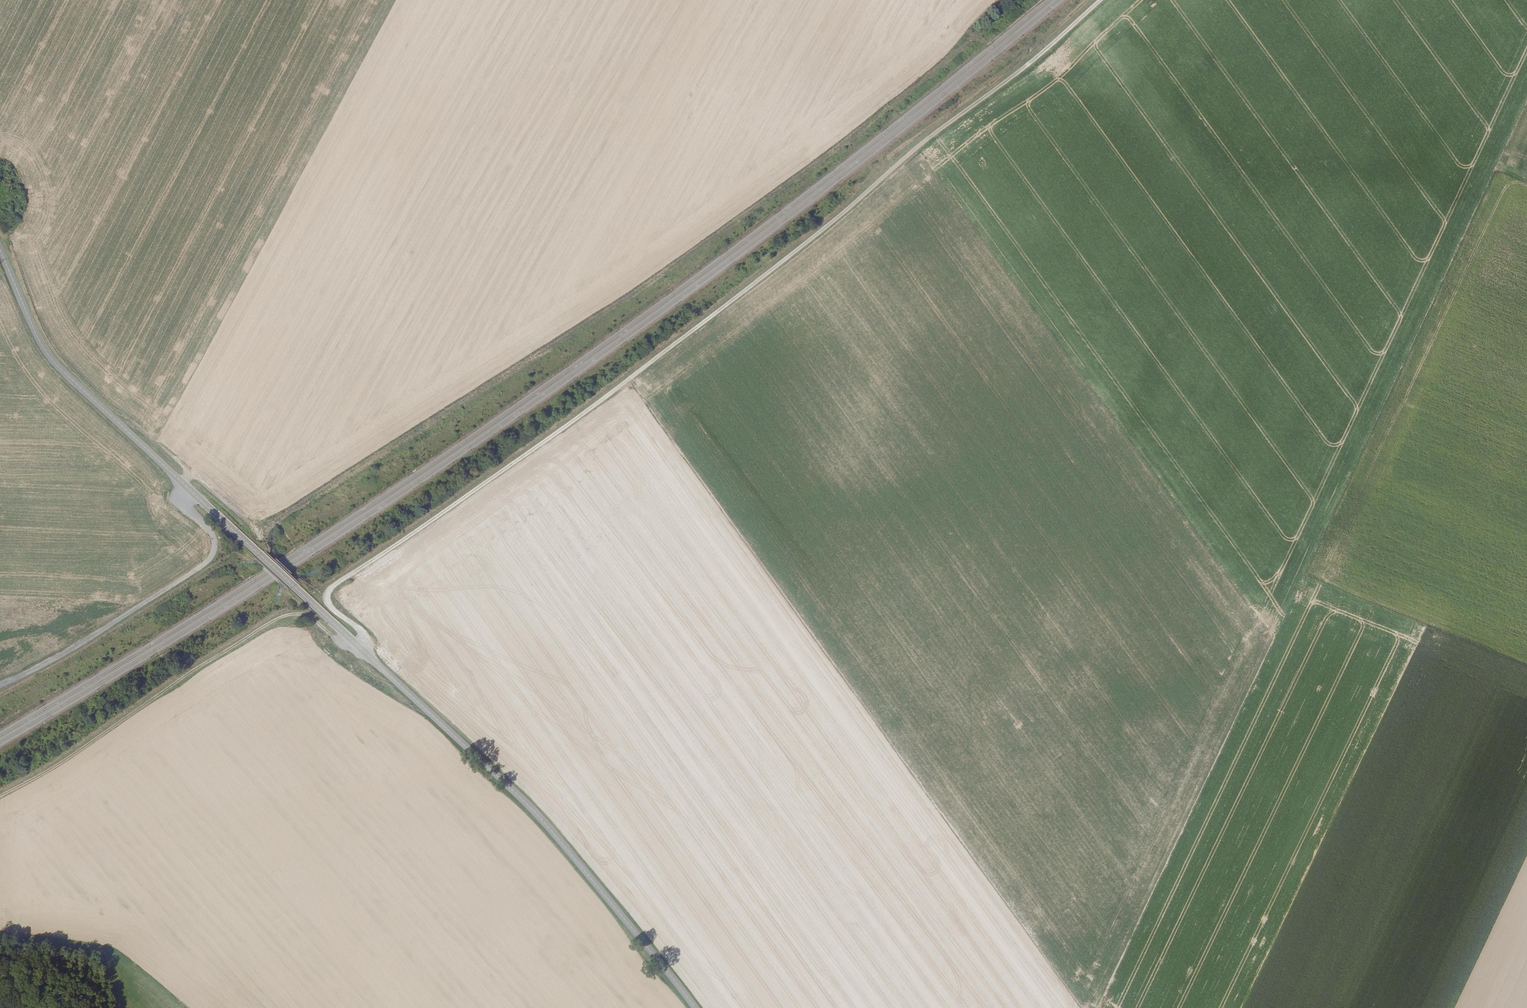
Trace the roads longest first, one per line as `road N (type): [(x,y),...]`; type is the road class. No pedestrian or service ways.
road 1 (track): [(1102,0),(695,330),(328,590),(327,603),(364,633),(361,649)]
road 2 (tertiary): [(695,1007),(530,807),(55,362),(0,248)]
road 3 (track): [(0,797),(278,618),(303,615),(341,644),(354,642)]
road 4 (track): [(182,482),(213,533),(206,562),(0,686)]

